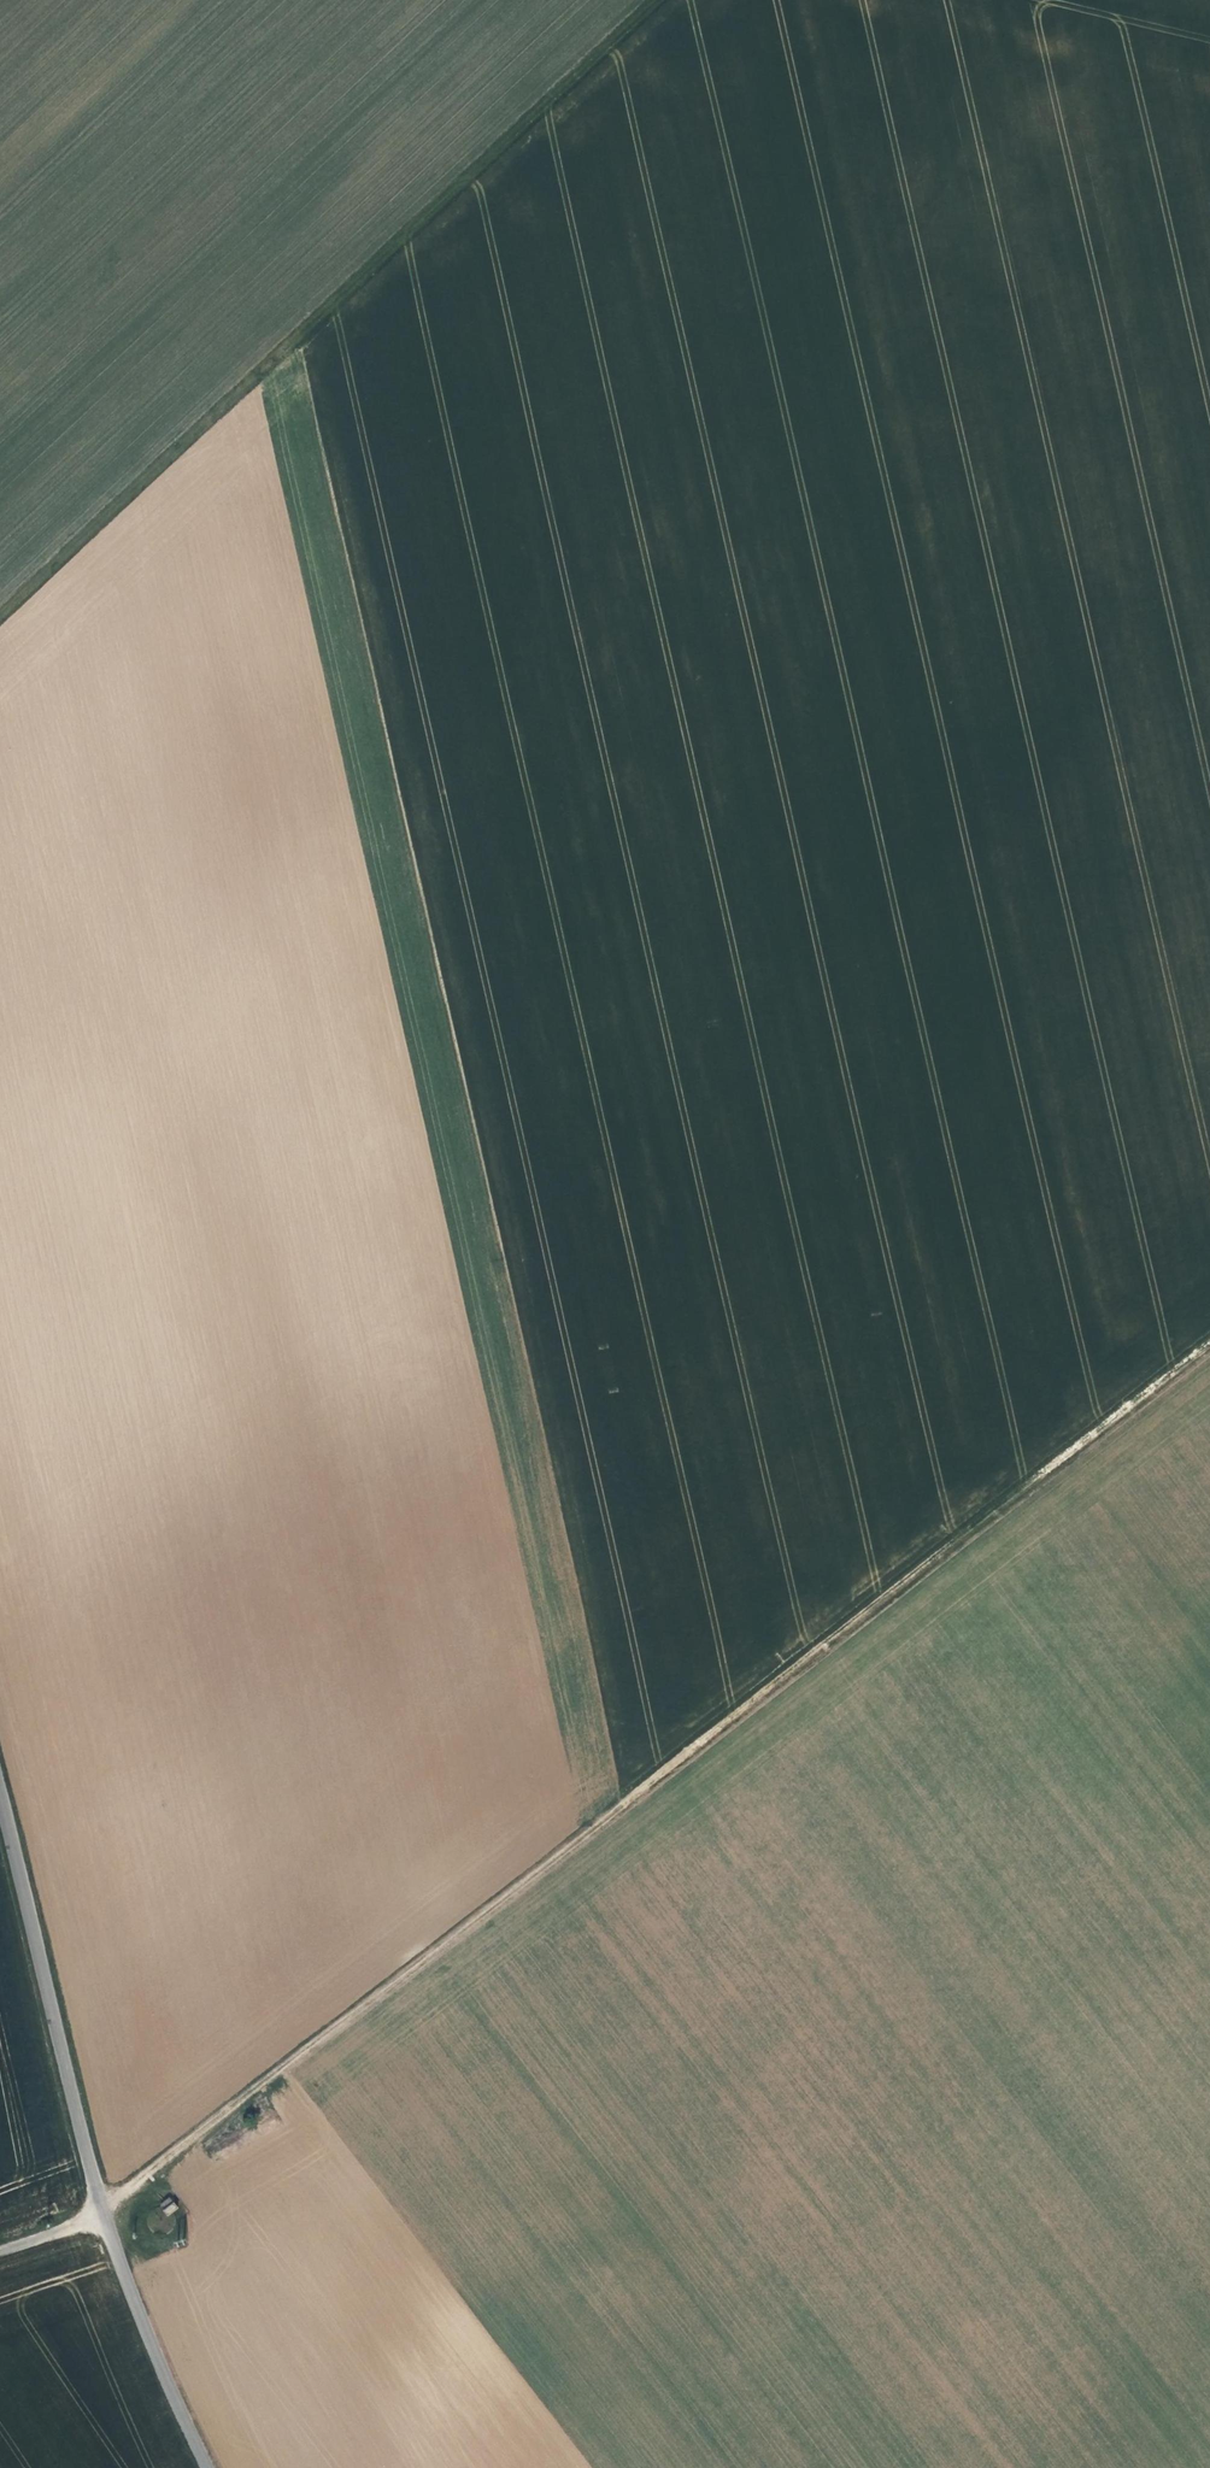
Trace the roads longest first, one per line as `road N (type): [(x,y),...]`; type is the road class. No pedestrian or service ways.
road 1 (track): [(103,2207),(1209,1348)]
road 2 (track): [(661,0),(0,619)]
road 3 (unclassified): [(209,2467),(103,2207),(0,1783)]

